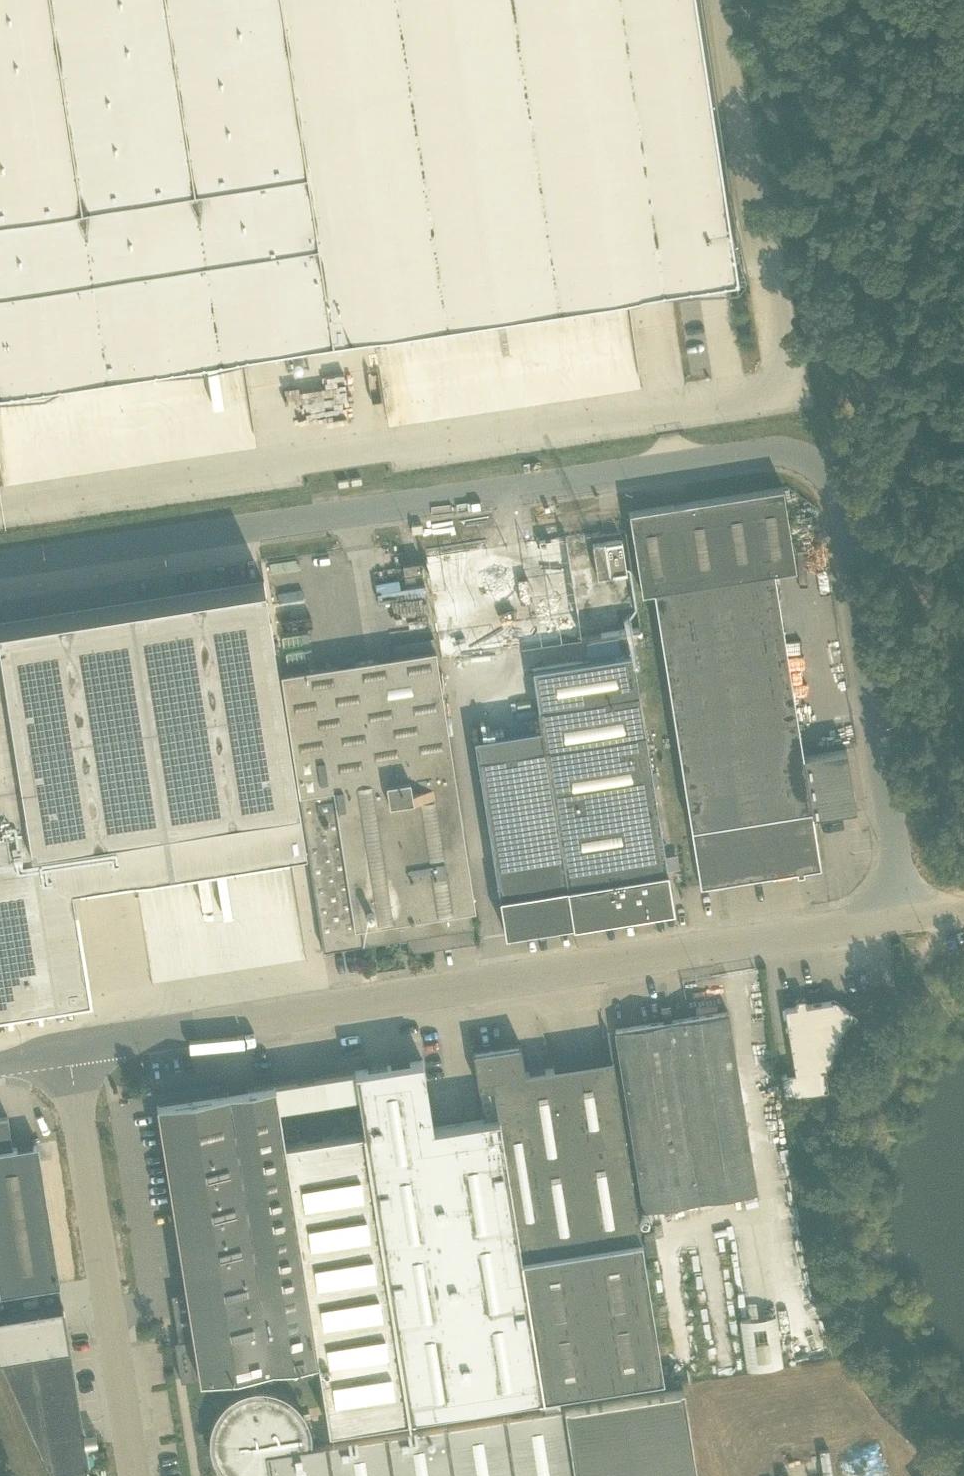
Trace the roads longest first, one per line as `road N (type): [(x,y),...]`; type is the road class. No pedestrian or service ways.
road 1 (unclassified): [(67,1048),(907,919),(835,483),(811,462),(778,451),(0,564)]
road 2 (unclassified): [(134,1475),(67,1048)]

